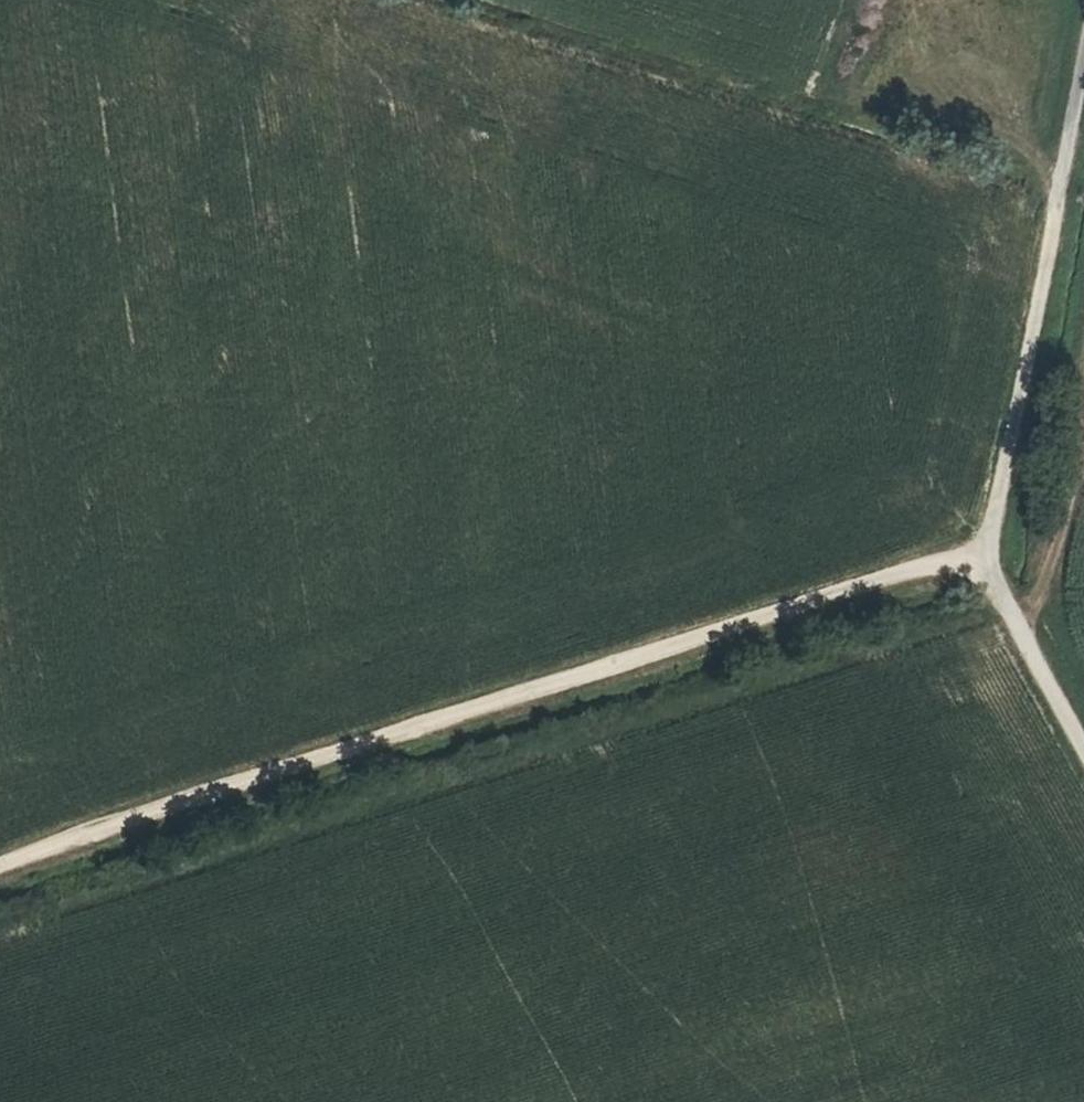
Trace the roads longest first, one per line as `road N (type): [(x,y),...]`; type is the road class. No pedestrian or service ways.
road 1 (track): [(987,556),(943,561),(0,864)]
road 2 (residential): [(1083,748),(1000,599),(987,556),(989,504),(1083,29)]

